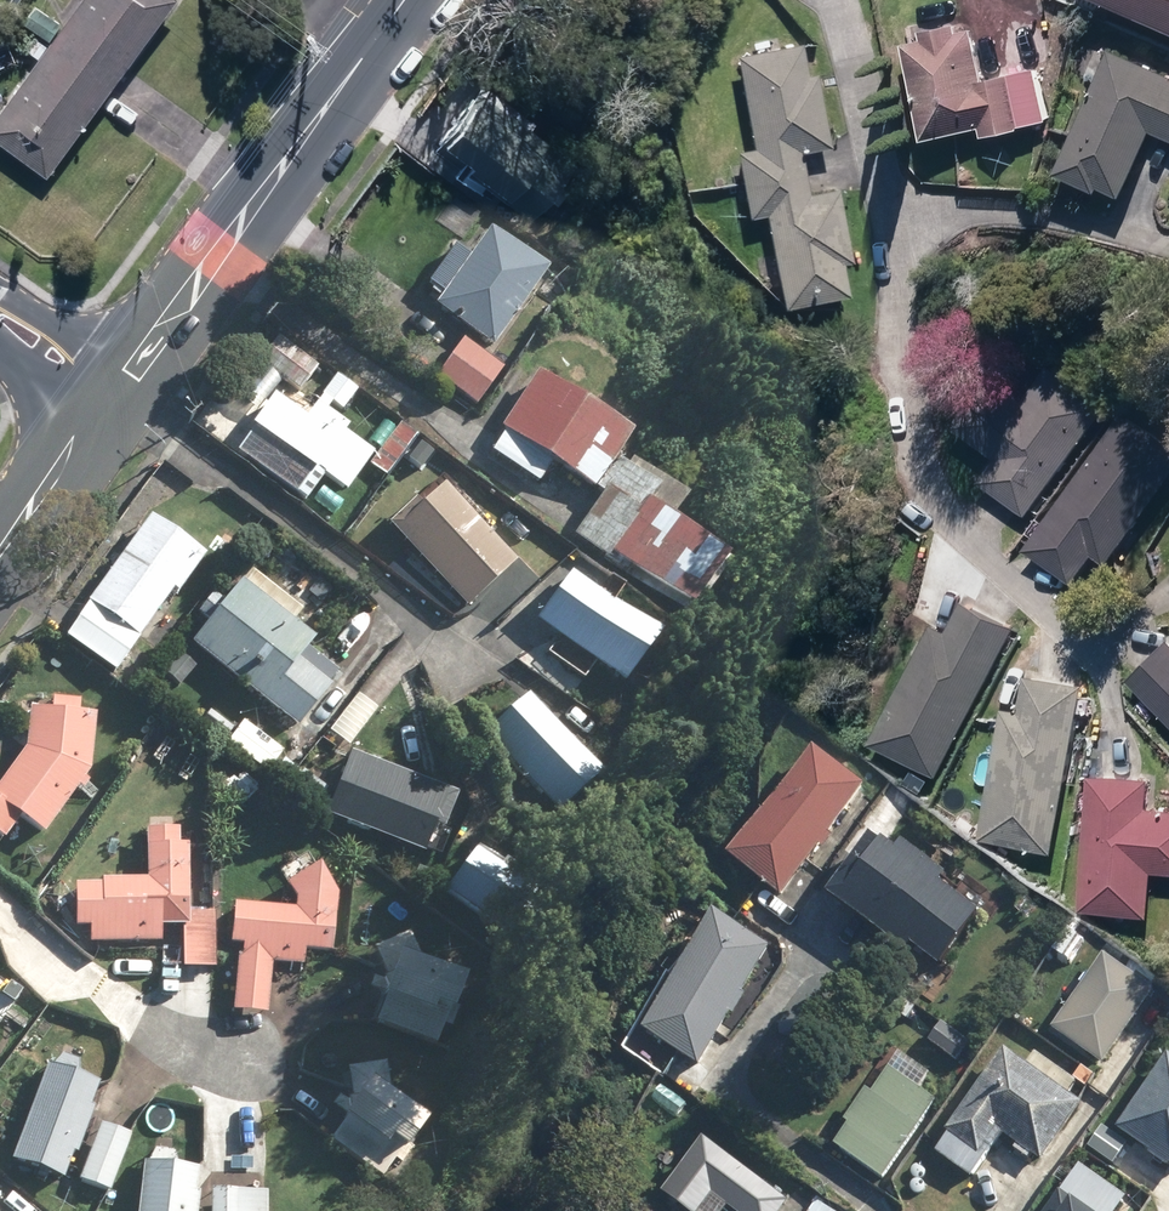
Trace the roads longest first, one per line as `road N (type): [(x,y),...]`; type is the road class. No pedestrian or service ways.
road 1 (tertiary): [(126,379),(407,0)]
road 2 (tertiary): [(0,550),(96,417)]
road 3 (tertiary): [(0,301),(21,305),(126,379)]
road 4 (tertiary): [(96,417),(0,343)]

